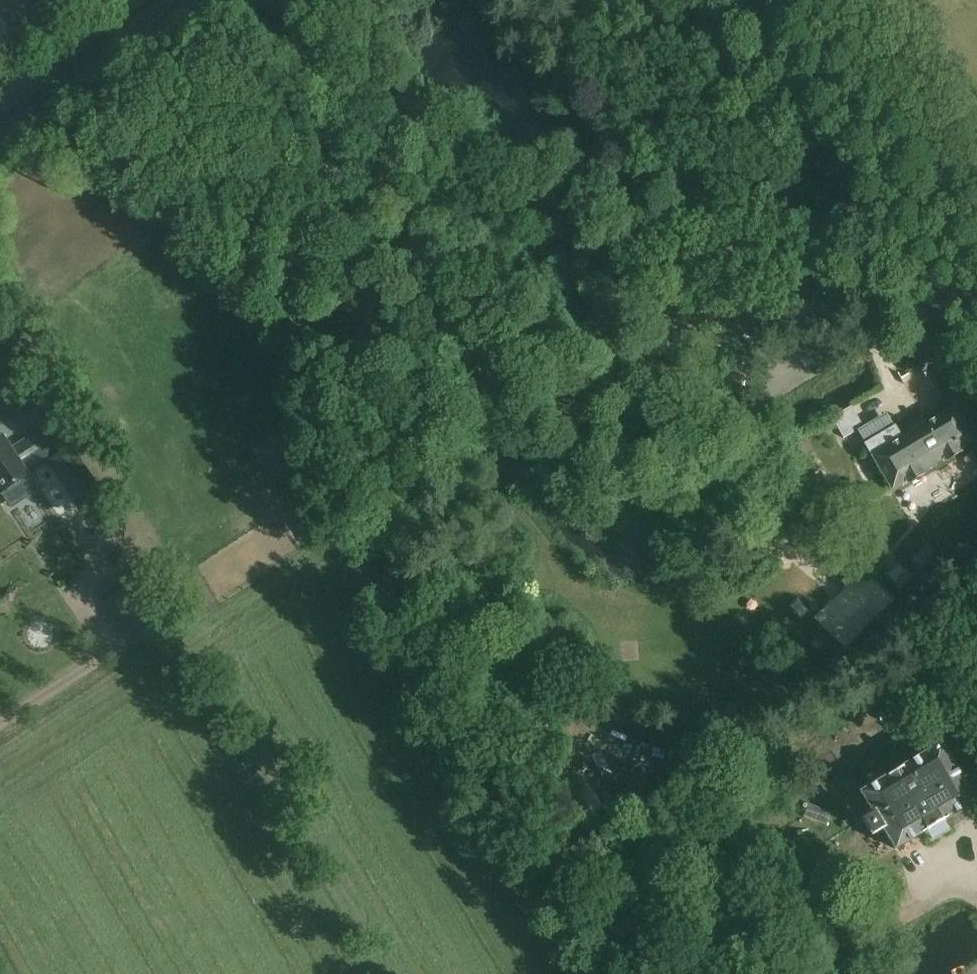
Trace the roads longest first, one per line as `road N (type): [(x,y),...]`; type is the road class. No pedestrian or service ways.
road 1 (track): [(777,0),(941,285),(938,302),(873,341),(850,311),(795,313),(752,331),(711,370),(712,409),(750,467)]
road 2 (primary): [(0,131),(197,0)]

